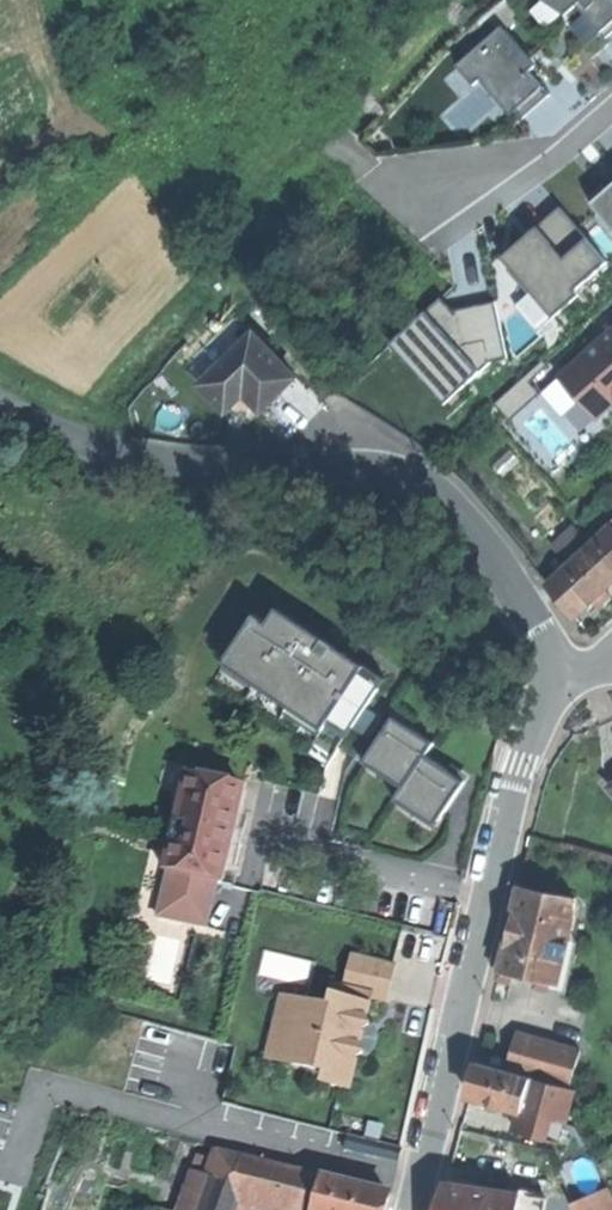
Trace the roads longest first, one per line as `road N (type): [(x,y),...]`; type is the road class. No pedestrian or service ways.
road 1 (tertiary): [(551,684),(519,590),(432,483),(356,461),(218,466),(126,454),(0,407)]
road 2 (tertiary): [(413,1209),(512,790),(551,684)]
road 3 (residential): [(415,196),(505,179),(611,109)]

